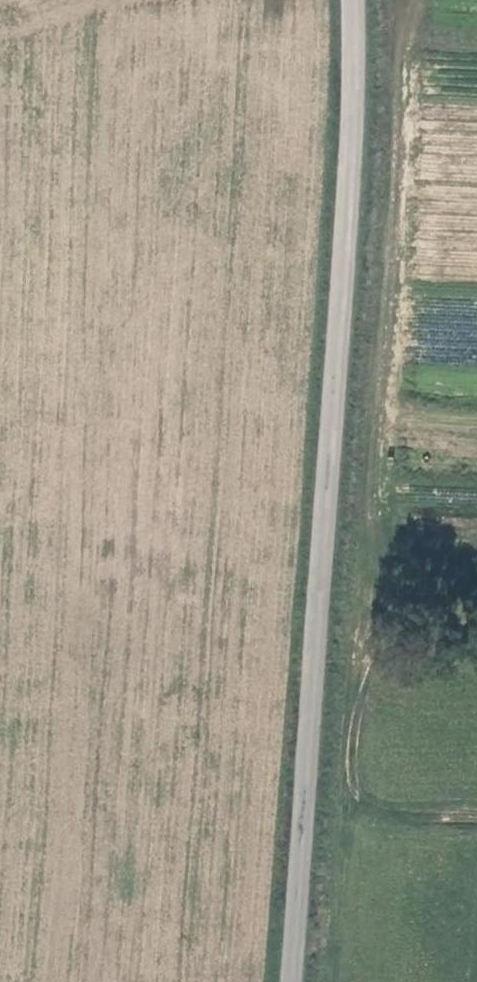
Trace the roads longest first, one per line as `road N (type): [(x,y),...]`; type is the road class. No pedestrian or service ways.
road 1 (tertiary): [(351,0),(347,164),(288,981)]

